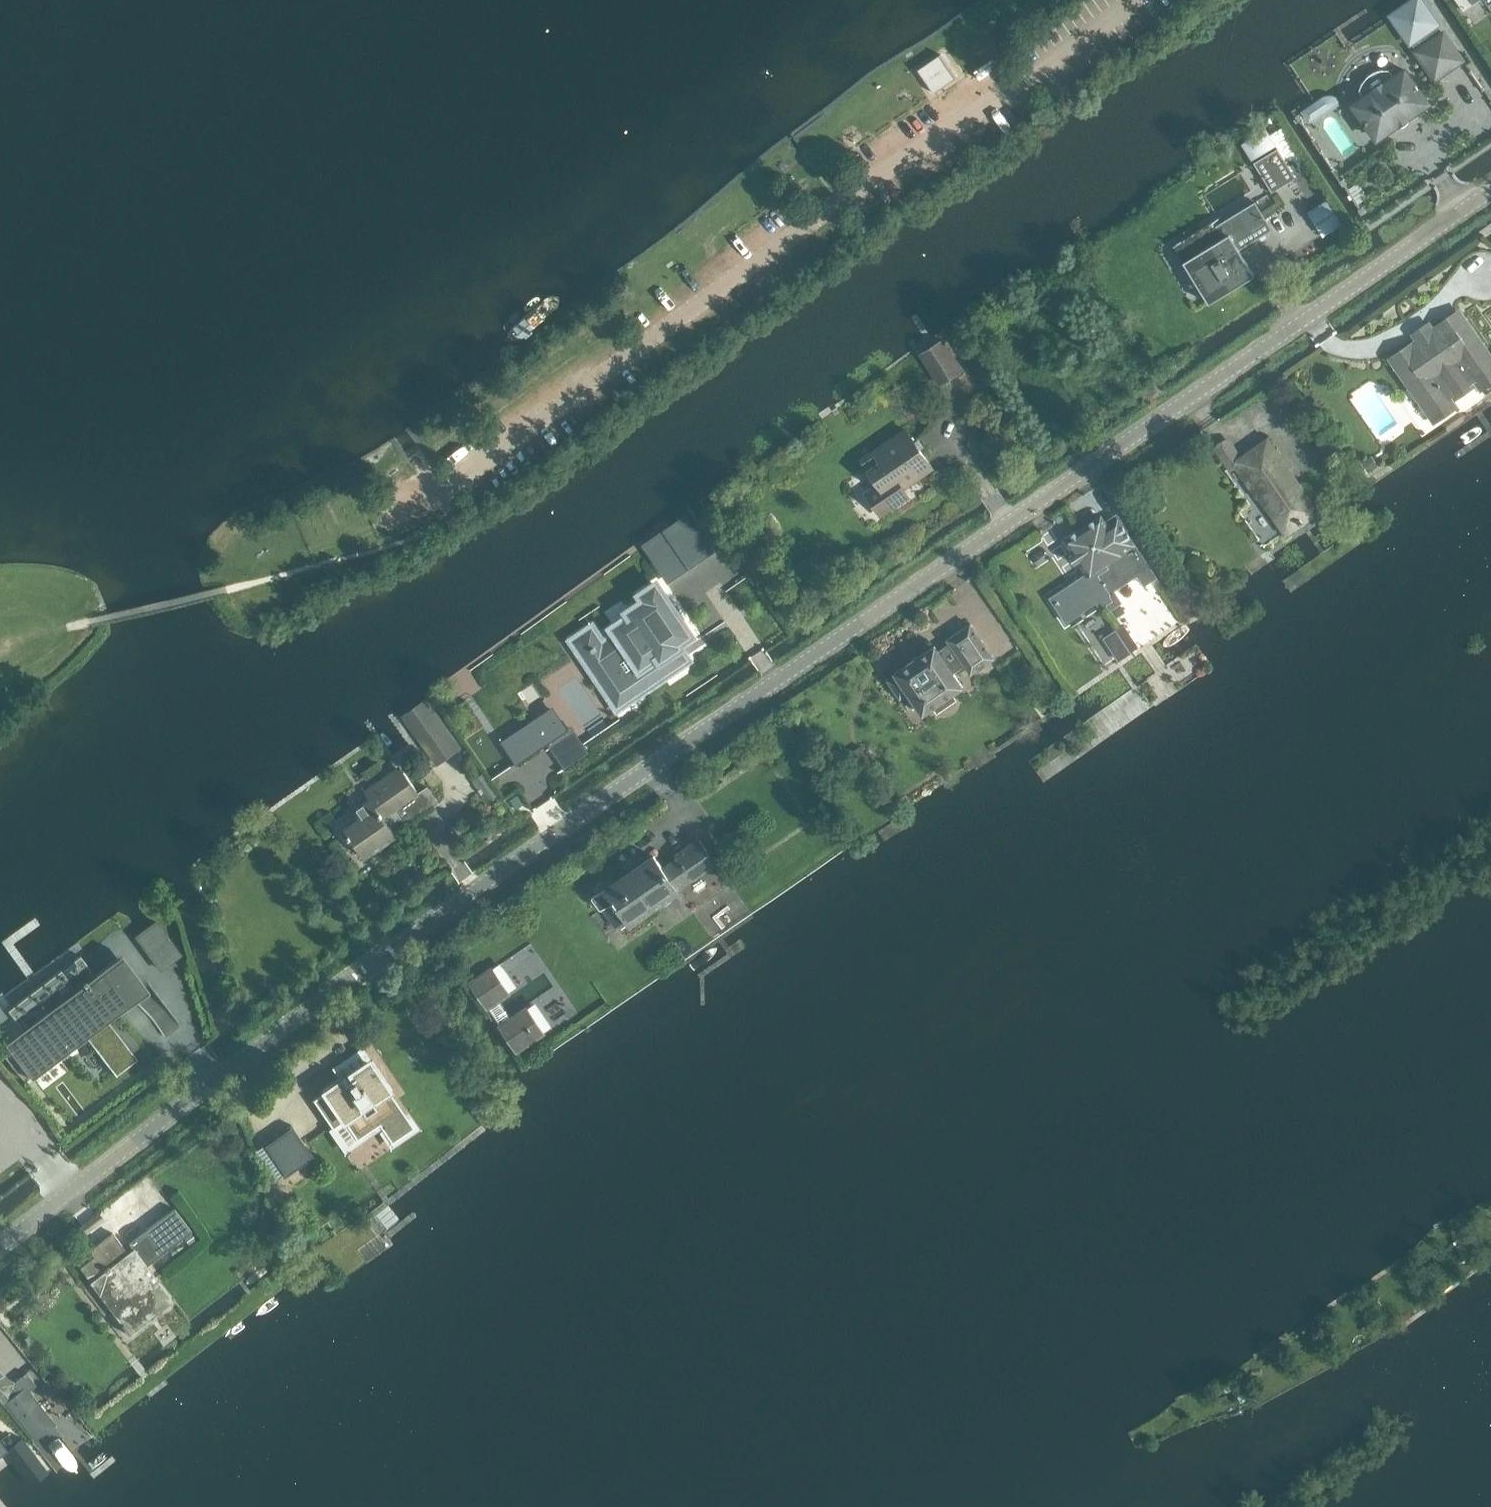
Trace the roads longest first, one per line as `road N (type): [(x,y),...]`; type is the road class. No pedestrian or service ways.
road 1 (residential): [(0,1245),(573,821),(1490,190)]

